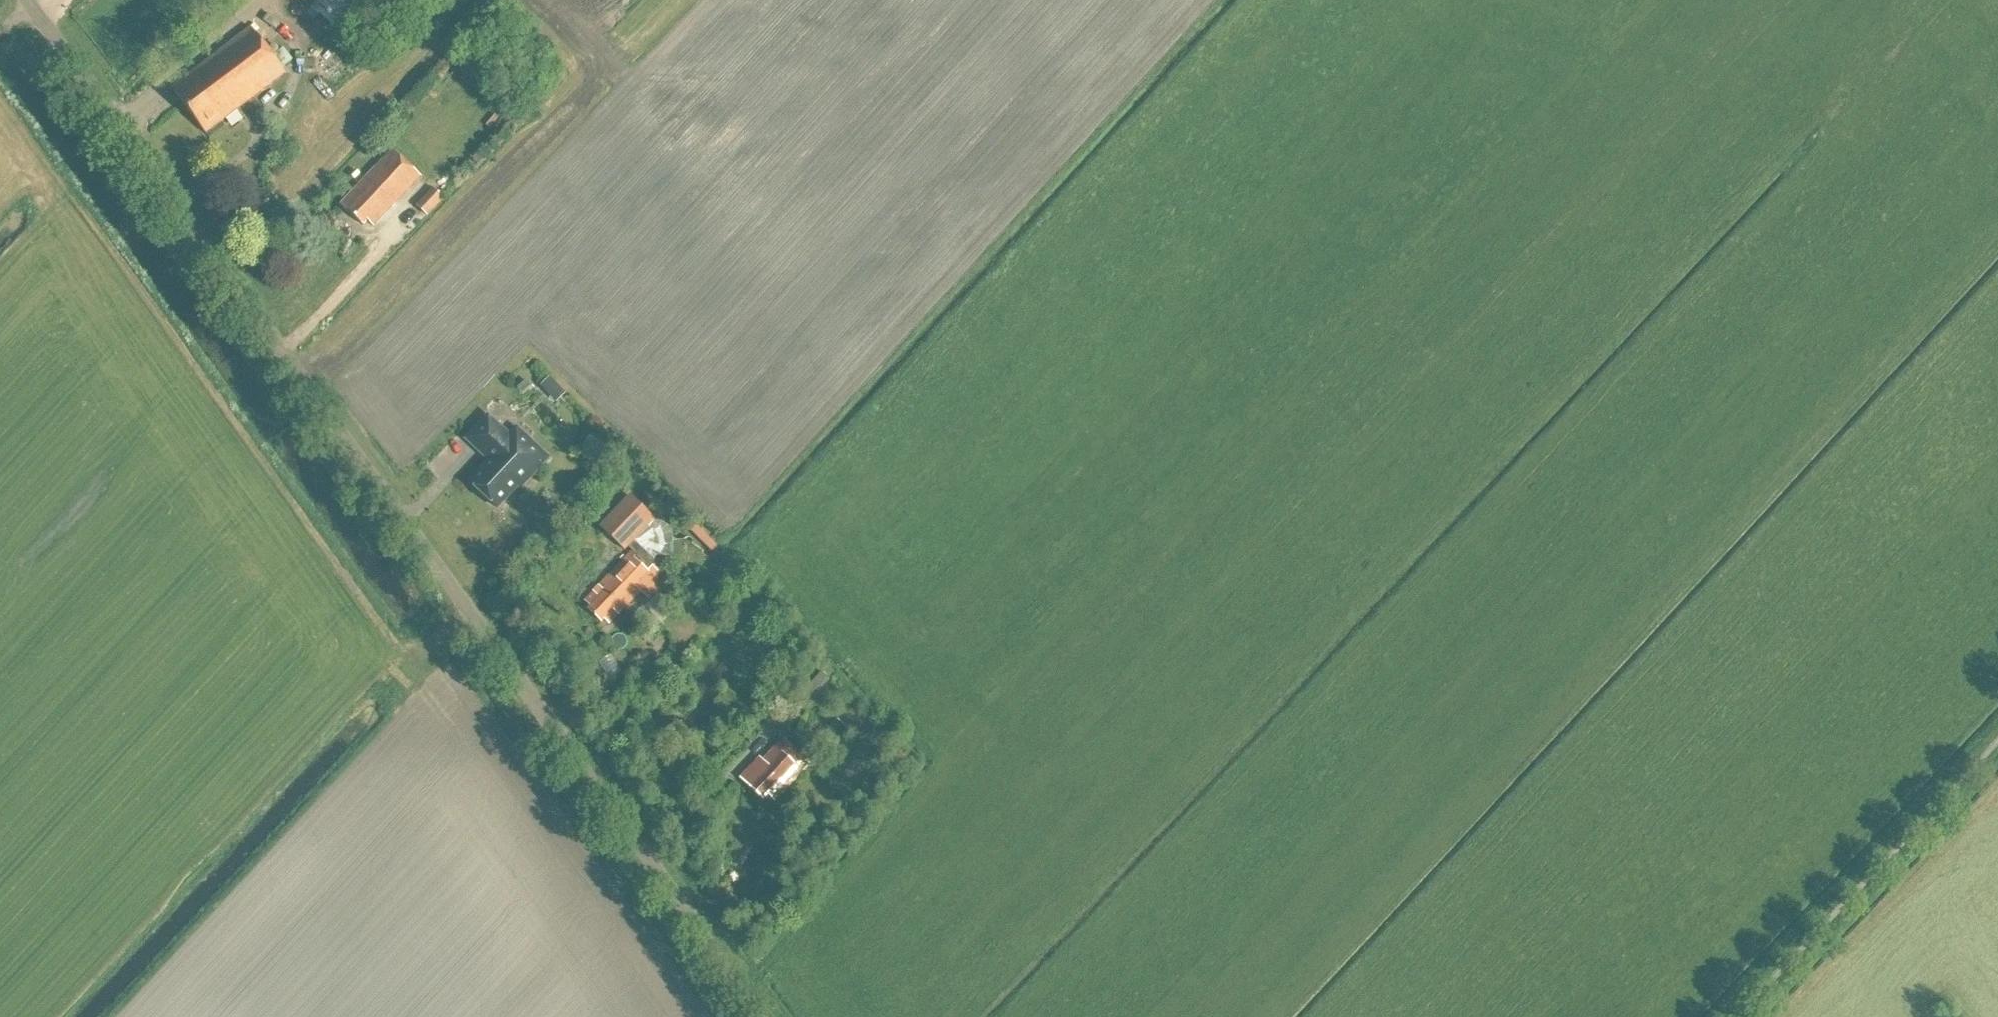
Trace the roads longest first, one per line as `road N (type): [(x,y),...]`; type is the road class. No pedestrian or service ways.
road 1 (tertiary): [(749,1016),(12,0)]

